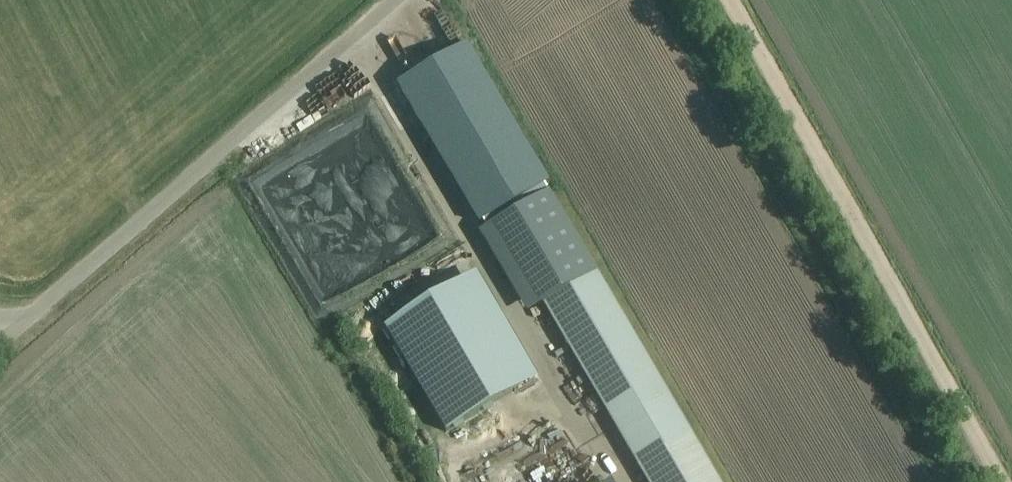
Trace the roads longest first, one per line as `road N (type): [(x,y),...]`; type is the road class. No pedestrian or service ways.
road 1 (track): [(1003,481),(726,0)]
road 2 (unclassified): [(0,338),(397,0)]

